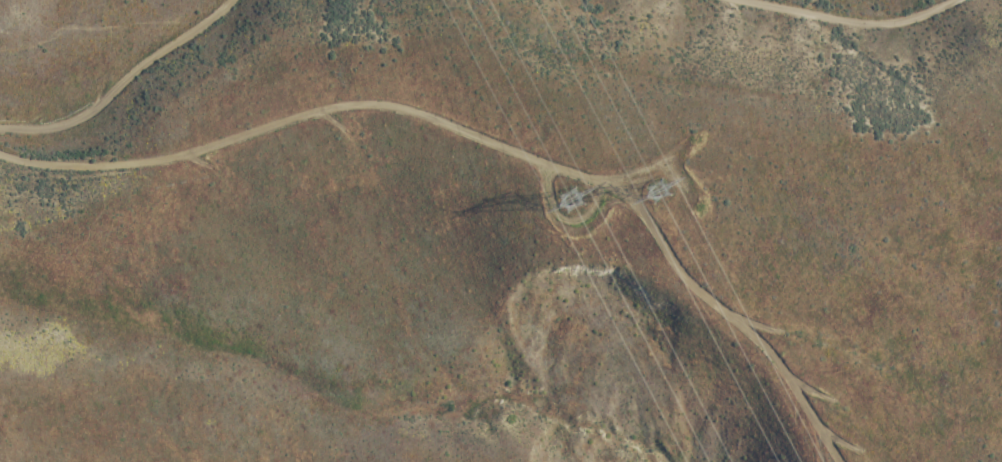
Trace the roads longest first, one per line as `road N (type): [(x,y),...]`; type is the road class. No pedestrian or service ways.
road 1 (track): [(837,461),(774,359),(694,285),(643,213),(591,178),(435,117),(351,106),(142,154),(49,160),(0,152)]
road 2 (track): [(0,130),(76,129),(107,117),(170,60),(239,20),(257,0)]
road 3 (track): [(759,0),(914,24),(983,0)]

